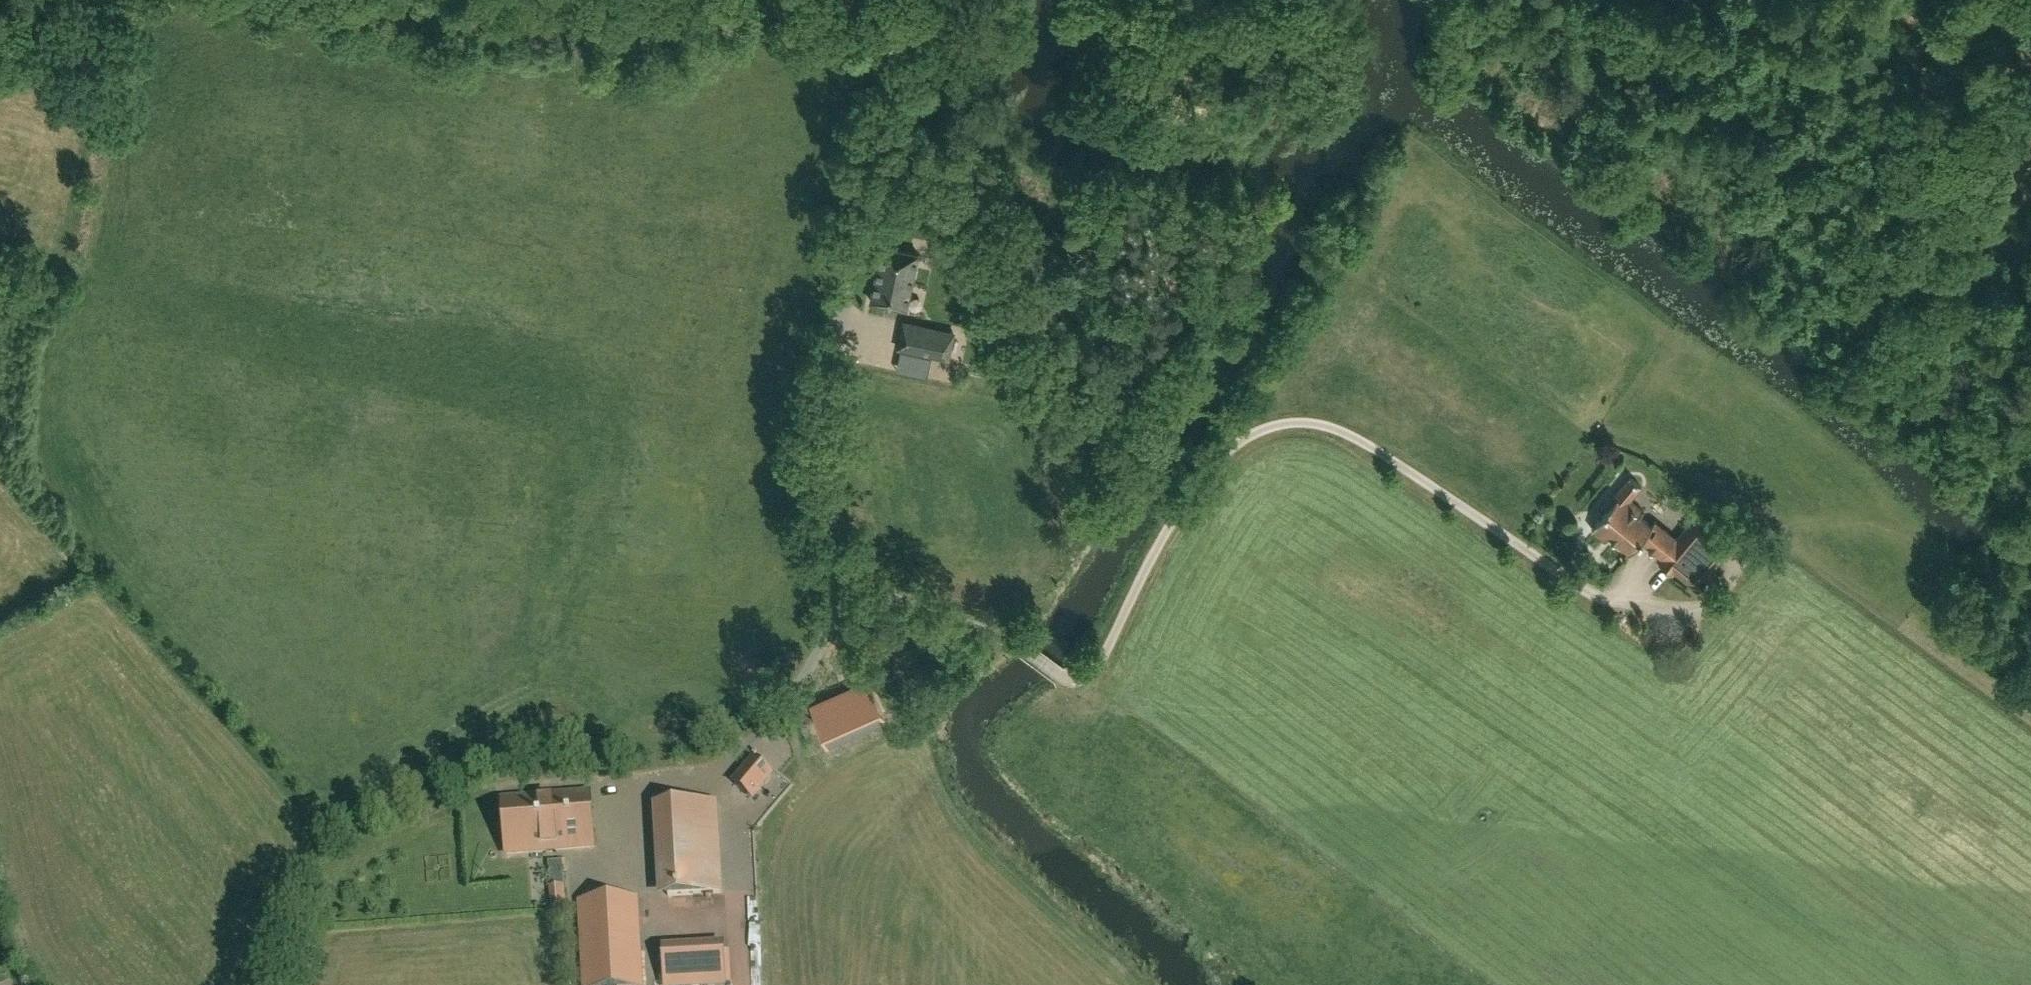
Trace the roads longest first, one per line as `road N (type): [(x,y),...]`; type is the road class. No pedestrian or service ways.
road 1 (track): [(937,776),(865,587)]
road 2 (track): [(408,834),(335,869),(308,984)]
road 3 (track): [(1719,595),(1704,606),(1661,610),(1593,597)]

